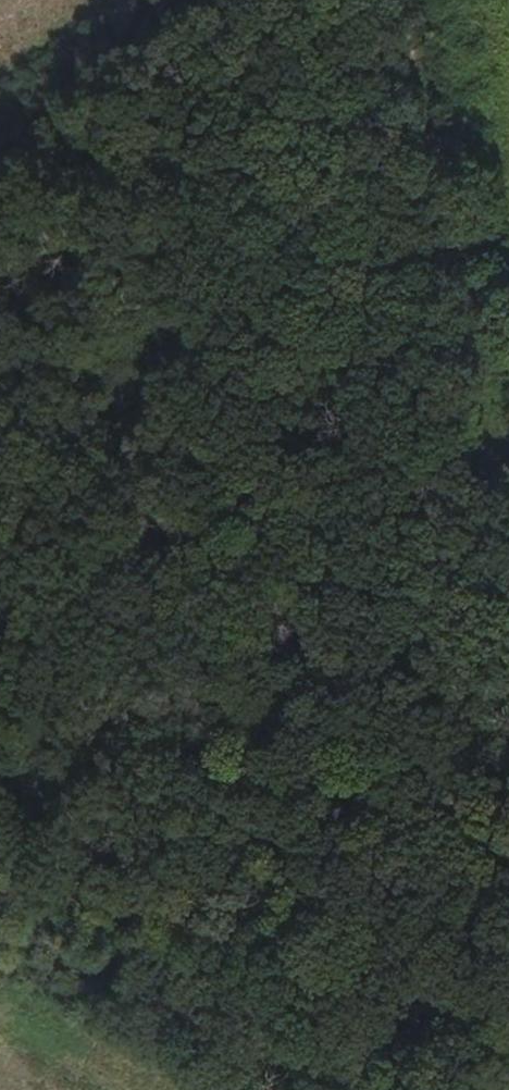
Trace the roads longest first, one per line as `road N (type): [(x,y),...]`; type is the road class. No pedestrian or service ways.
road 1 (track): [(199,0),(0,162)]

